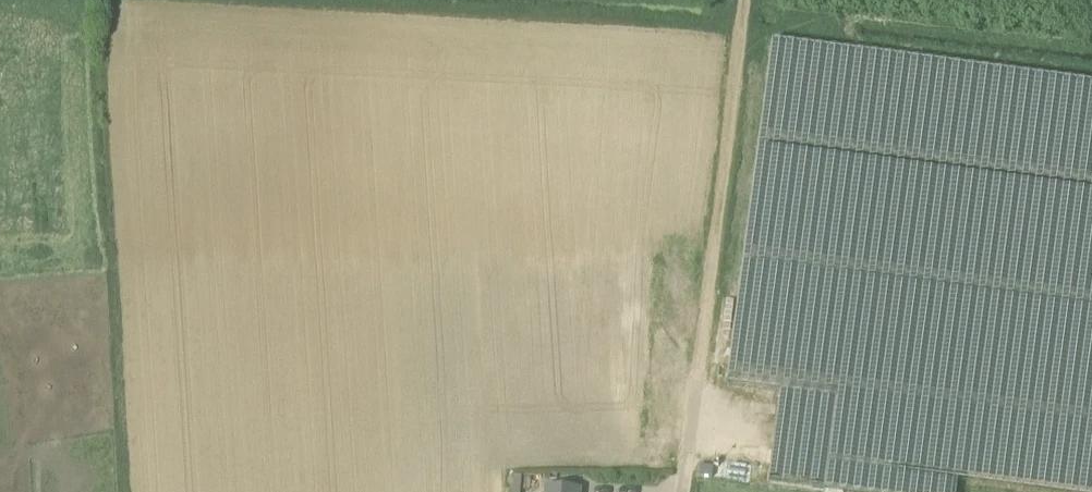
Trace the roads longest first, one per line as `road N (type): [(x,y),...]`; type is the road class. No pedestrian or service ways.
road 1 (track): [(747,0),(688,462)]

